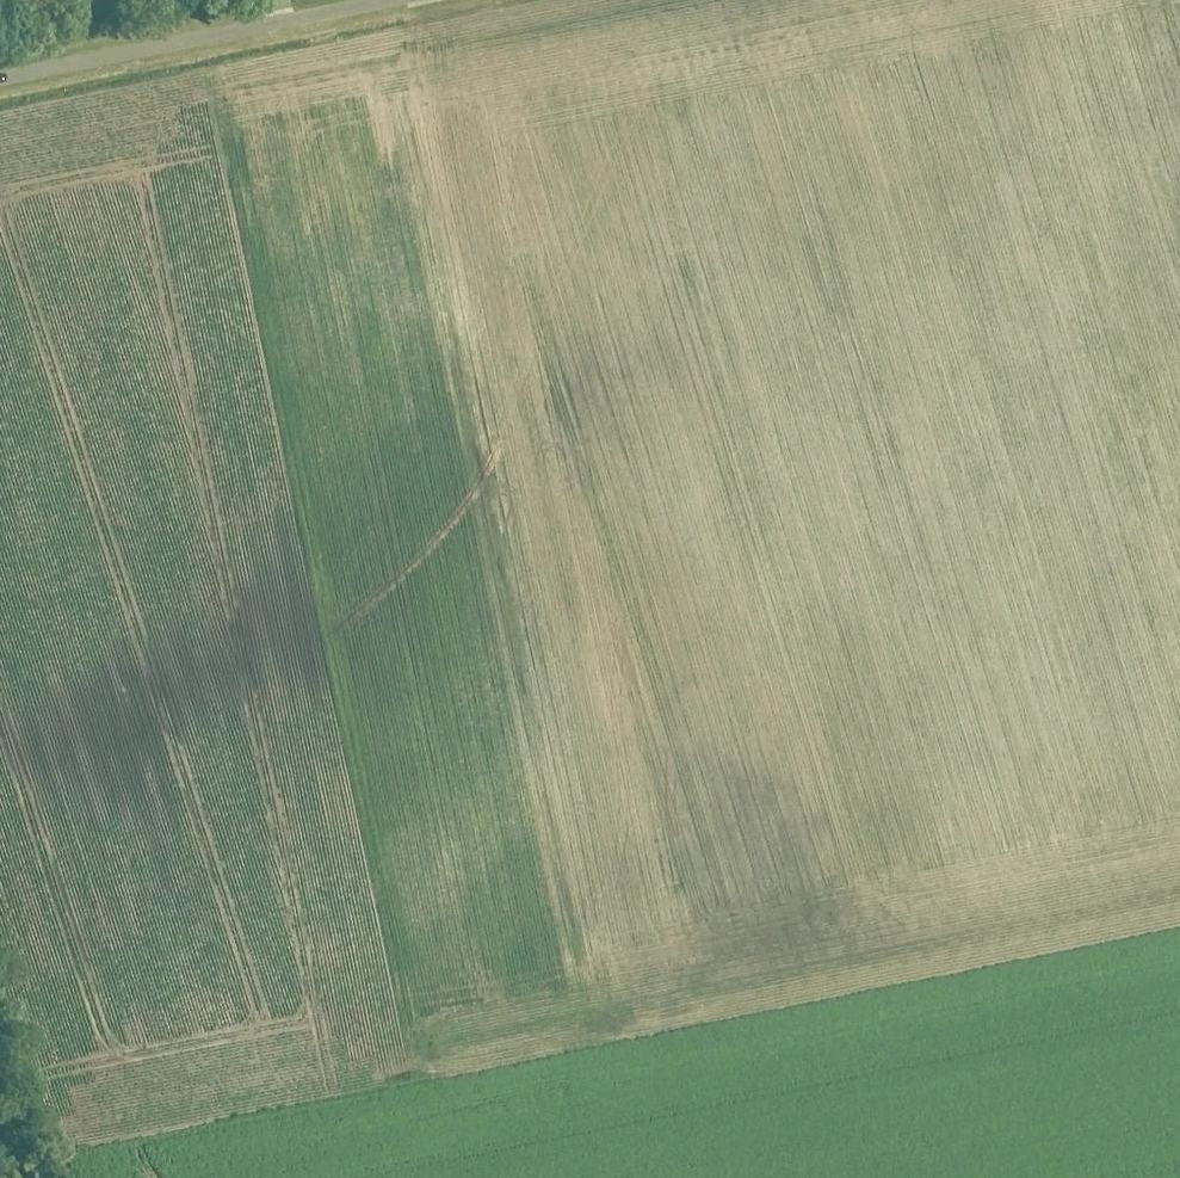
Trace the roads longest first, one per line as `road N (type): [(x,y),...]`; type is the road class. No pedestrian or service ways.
road 1 (unclassified): [(391,0),(0,80)]

